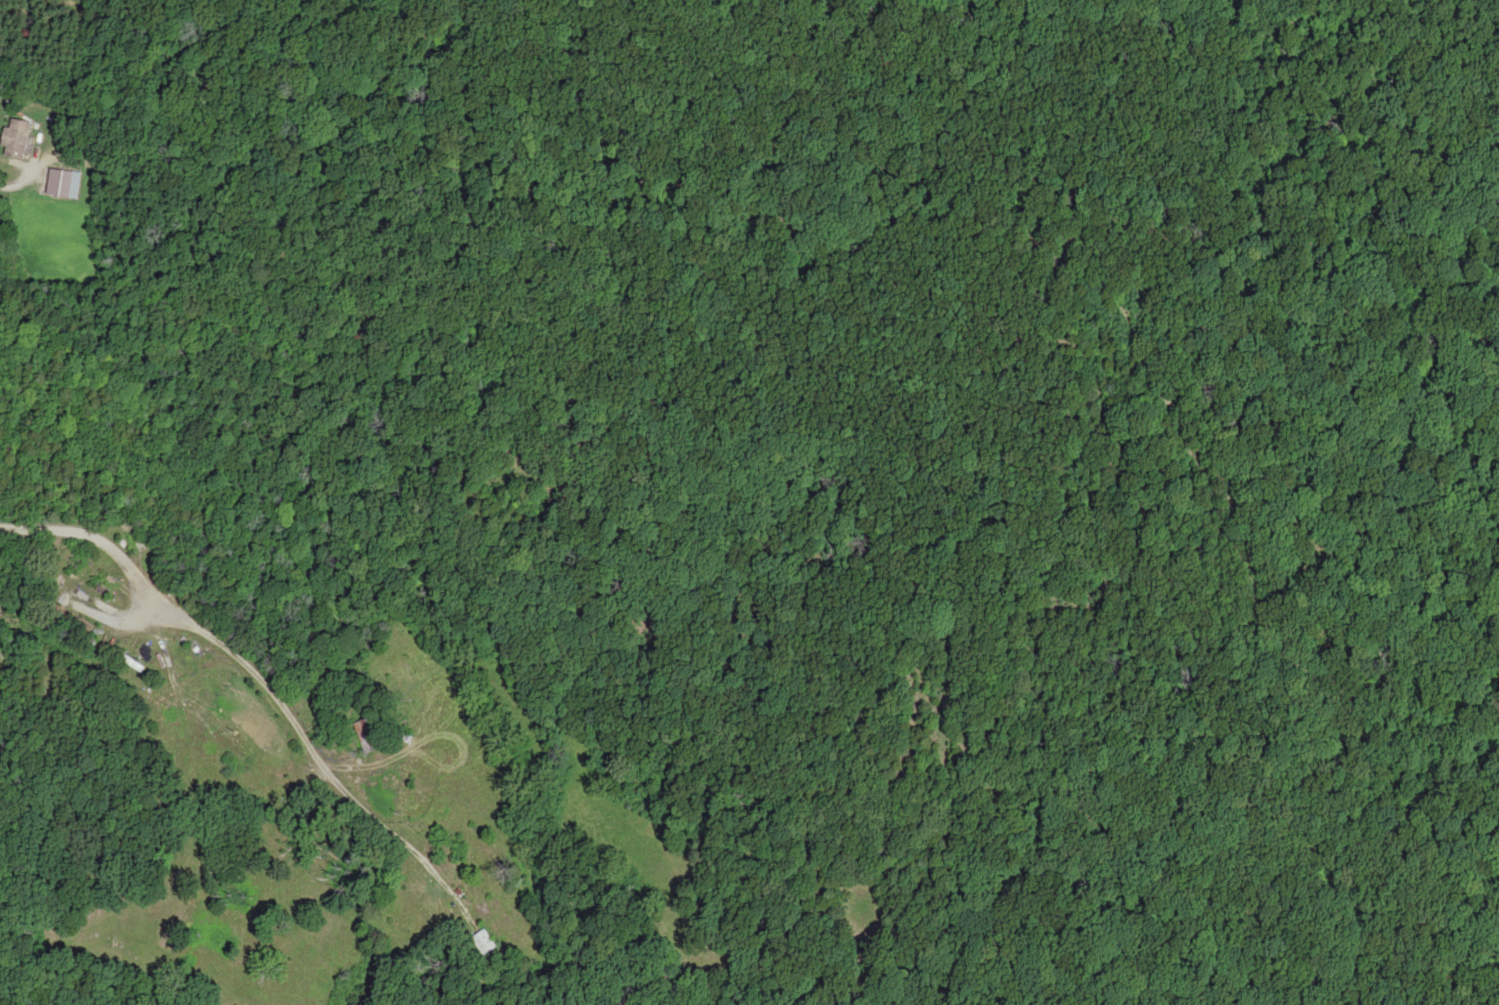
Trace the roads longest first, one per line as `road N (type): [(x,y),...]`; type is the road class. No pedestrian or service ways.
road 1 (residential): [(0,548),(74,516),(267,678)]

